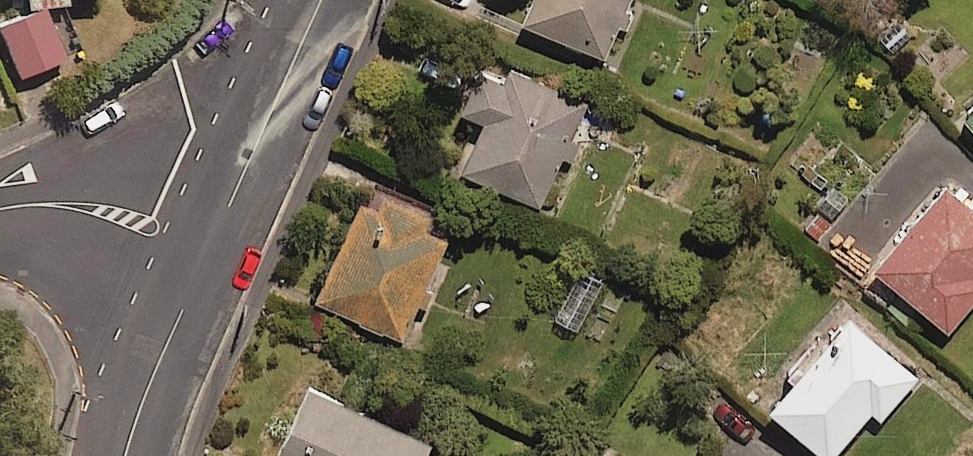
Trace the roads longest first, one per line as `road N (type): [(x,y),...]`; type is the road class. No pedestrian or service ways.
road 1 (residential): [(274,0),(155,247)]
road 2 (residential): [(155,247),(116,362),(106,455)]
road 3 (residential): [(0,226),(155,247)]

